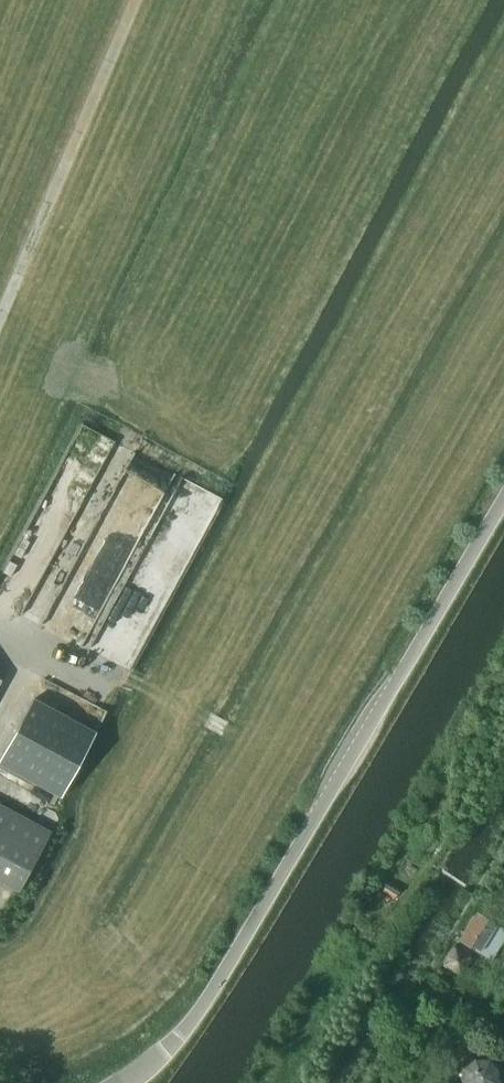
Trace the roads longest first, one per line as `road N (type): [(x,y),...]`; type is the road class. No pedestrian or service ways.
road 1 (unclassified): [(126,1082),(172,1044),(220,980),(503,498)]
road 2 (track): [(0,320),(134,0)]
road 3 (track): [(0,624),(227,731)]

